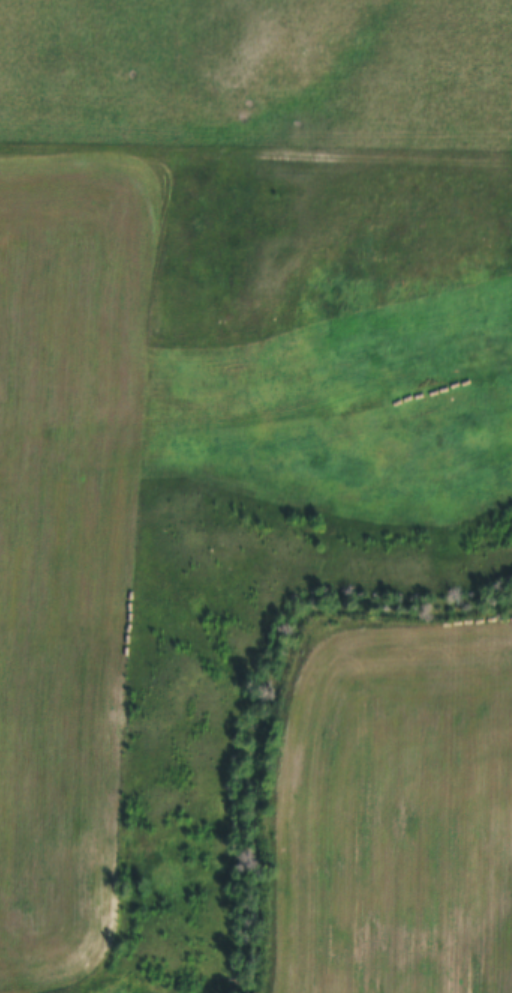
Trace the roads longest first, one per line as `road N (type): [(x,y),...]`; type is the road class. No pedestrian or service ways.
road 1 (track): [(511,146),(0,140)]

